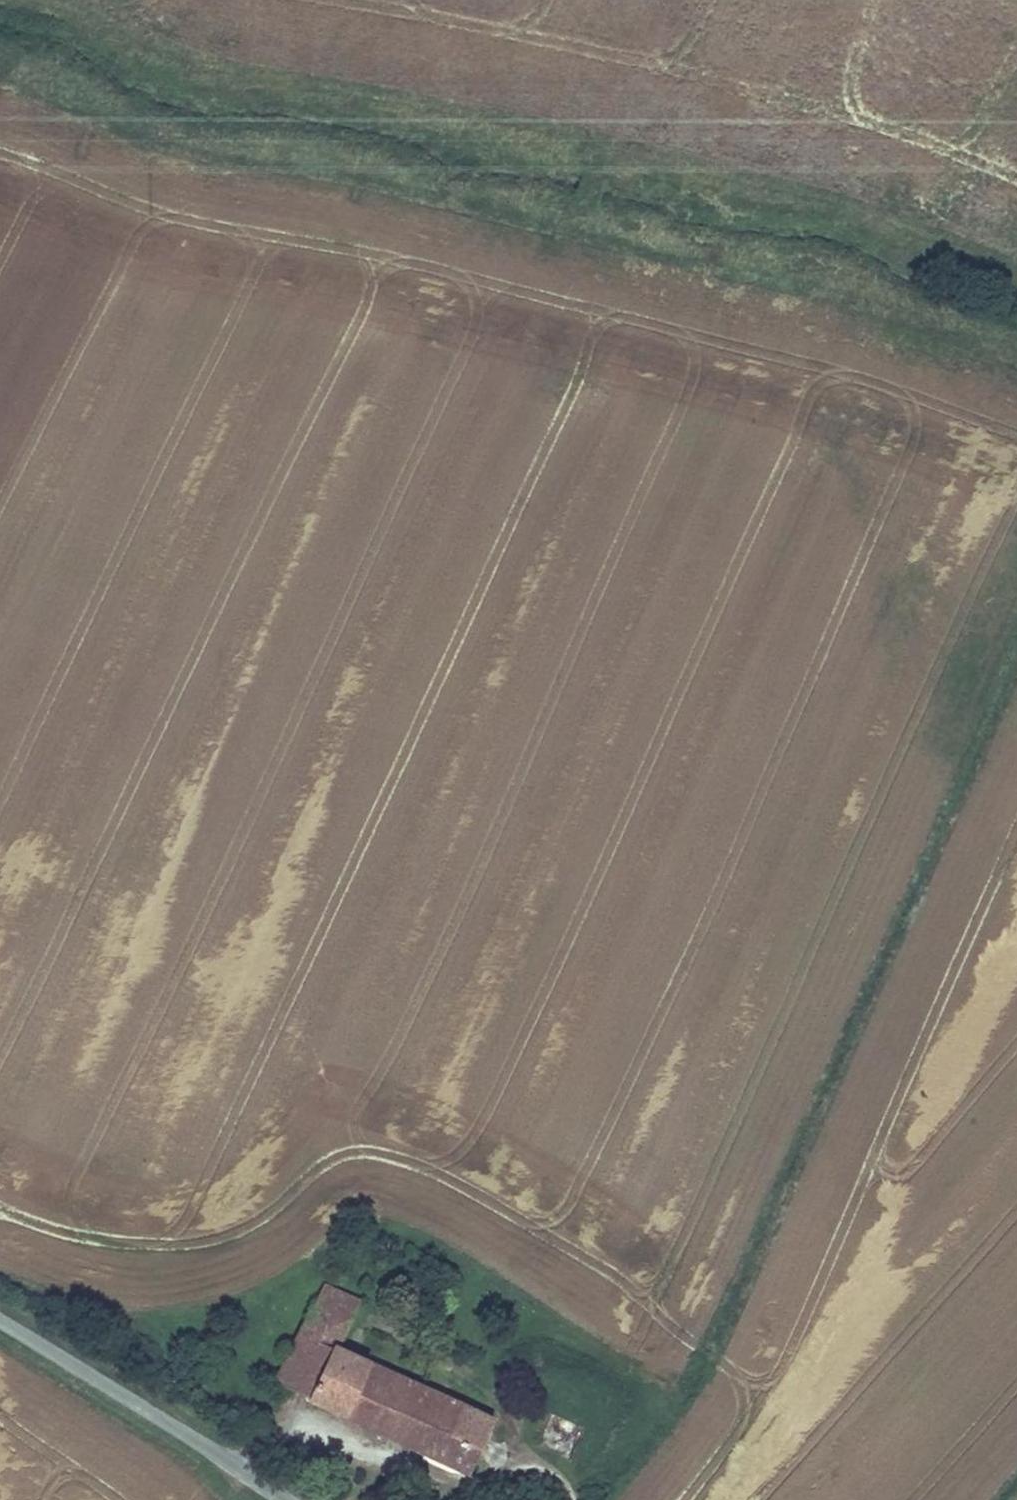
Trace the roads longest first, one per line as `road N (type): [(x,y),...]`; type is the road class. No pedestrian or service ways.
road 1 (unclassified): [(288,1499),(0,1320)]

